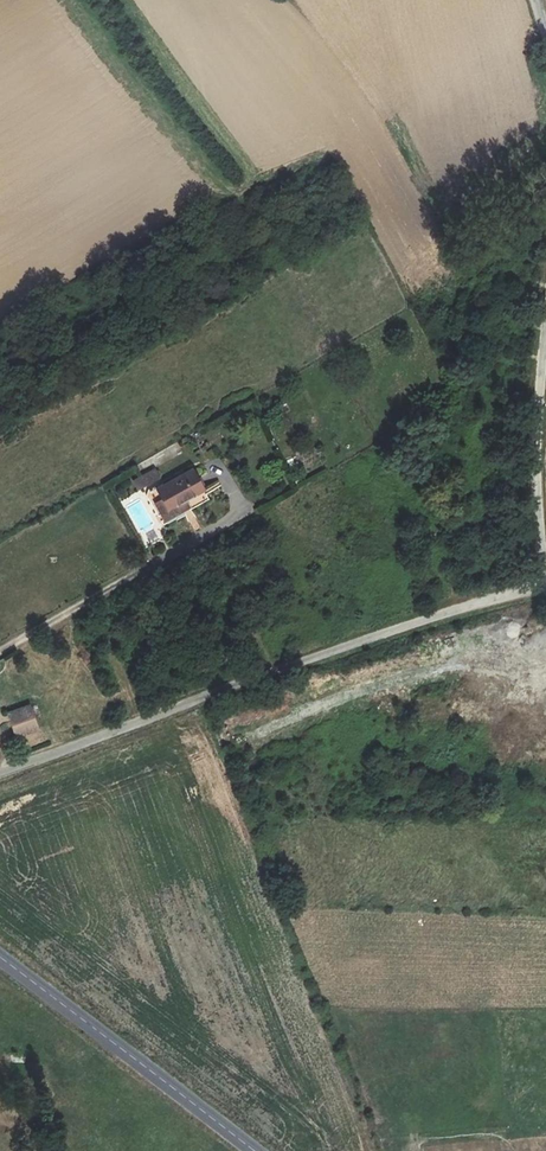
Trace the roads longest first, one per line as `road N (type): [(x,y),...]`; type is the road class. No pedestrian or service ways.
road 1 (unclassified): [(545,586),(400,627),(0,773)]
road 2 (unclassified): [(0,957),(254,1150)]
road 3 (unclassified): [(545,564),(537,438),(545,329)]

